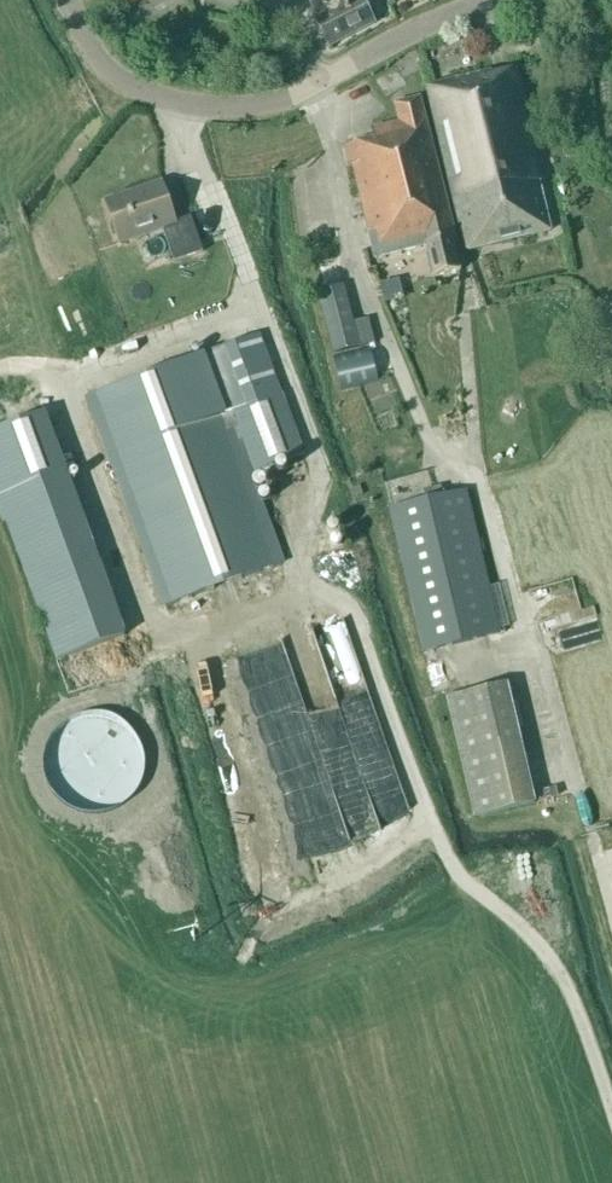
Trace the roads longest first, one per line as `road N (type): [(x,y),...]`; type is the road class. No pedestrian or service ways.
road 1 (track): [(429,815),(470,885),(559,963),(611,1142)]
road 2 (tertiary): [(325,75),(254,119),(173,117),(117,92),(57,0)]
road 3 (tertiary): [(325,75),(488,0)]
road 4 (track): [(571,773),(611,910)]

